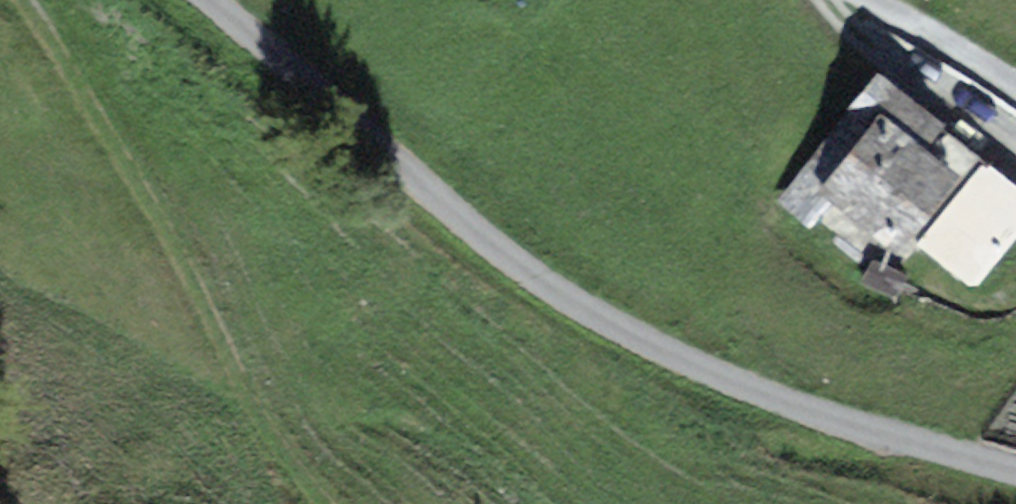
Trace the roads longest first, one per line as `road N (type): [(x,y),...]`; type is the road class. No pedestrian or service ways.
road 1 (track): [(202,0),(481,241),(620,327),(769,401),(1015,471)]
road 2 (track): [(21,0),(174,229),(281,440),(329,503)]
road 3 (unclassified): [(892,0),(1015,85)]

